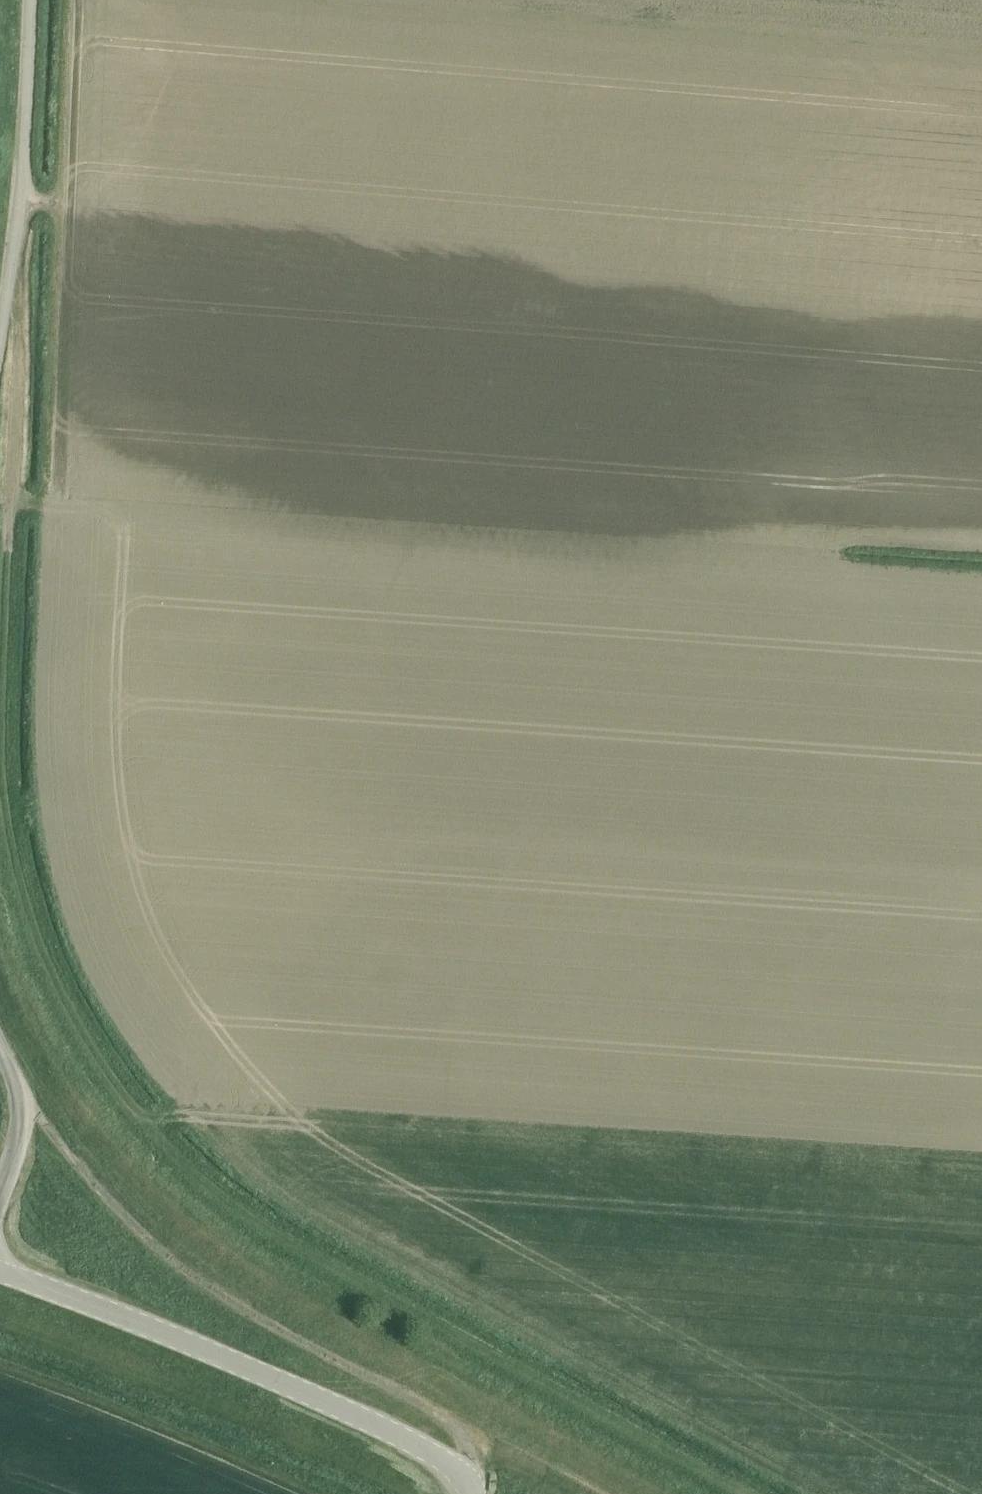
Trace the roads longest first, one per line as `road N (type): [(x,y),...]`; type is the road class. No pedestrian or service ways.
road 1 (unclassified): [(468,1482),(478,1464),(466,1438),(425,1403),(182,1269),(24,1105)]
road 2 (tertiary): [(468,1482),(340,1408),(0,1270)]
road 3 (unclassified): [(0,330),(21,202),(30,0)]

